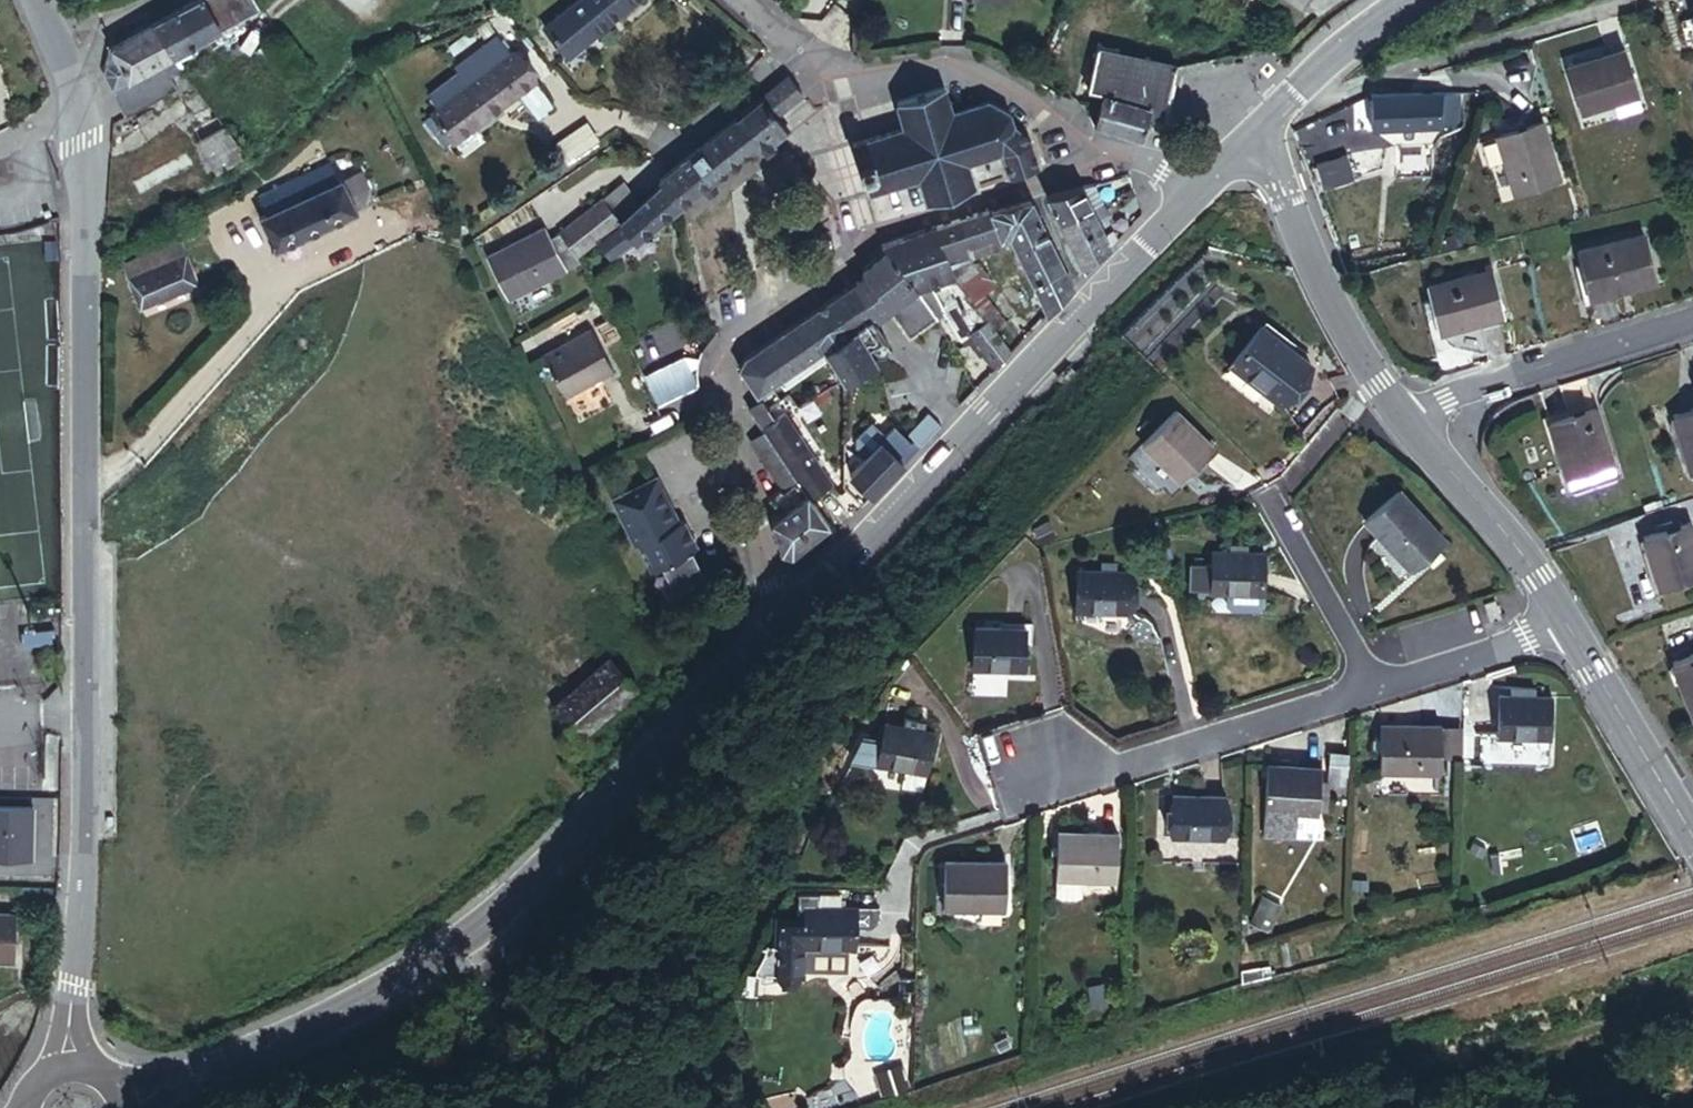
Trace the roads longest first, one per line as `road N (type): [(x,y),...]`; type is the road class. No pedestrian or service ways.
road 1 (tertiary): [(69,1068),(85,141),(77,113)]
road 2 (tertiary): [(779,626),(562,850),(445,957),(321,1025),(127,1107)]
road 3 (residential): [(779,626),(717,378),(722,346),(883,232),(1105,157)]
road 4 (tertiary): [(1201,185),(779,626)]
road 5 (residential): [(741,0),(821,68),(874,86),(944,71),(990,77),(1105,157)]
road 6 (track): [(1692,1000),(1486,1058),(1363,1107)]
road 7 (residential): [(1051,767),(1125,771),(1377,690)]
road 8 (tertiary): [(1409,427),(1250,144)]
road 9 (residential): [(1409,427),(1449,401),(1692,311)]
road 10 (tertiary): [(1692,838),(1563,620)]
road 11 (tertiary): [(1563,620),(1537,576),(1409,427)]
road 12 (residential): [(1267,500),(1377,690)]
road 13 (tertiary): [(1404,0),(1250,144)]
road 14 (residential): [(1377,690),(1526,641),(1563,620)]

